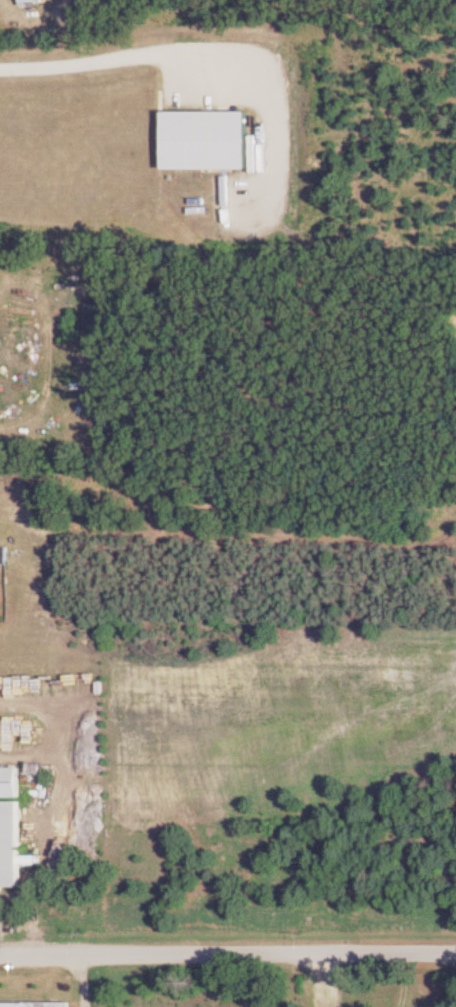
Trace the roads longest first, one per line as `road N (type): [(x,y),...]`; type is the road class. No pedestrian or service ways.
road 1 (residential): [(0,955),(455,952)]

